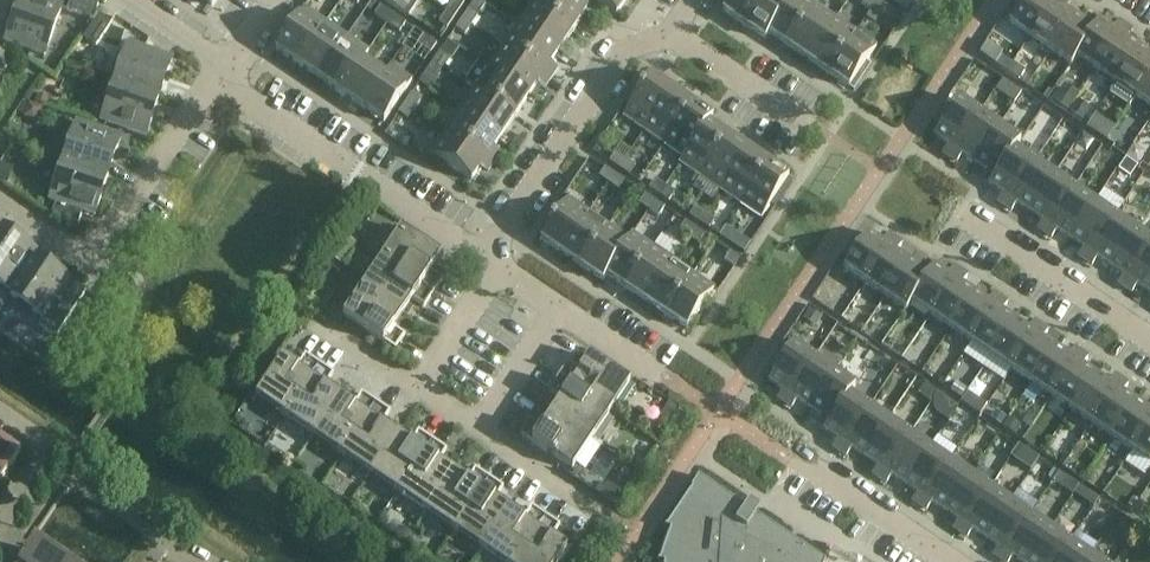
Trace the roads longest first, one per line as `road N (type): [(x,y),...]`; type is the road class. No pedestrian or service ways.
road 1 (residential): [(218,76),(91,257),(0,195)]
road 2 (residential): [(218,76),(481,253)]
road 3 (residential): [(481,253),(619,53),(669,36)]
road 4 (residential): [(1149,347),(959,219)]
road 5 (residential): [(952,561),(790,456)]
road 6 (residential): [(806,125),(669,36)]
road 7 (residential): [(417,395),(502,268)]
road 8 (residential): [(475,434),(562,311)]
road 9 (residential): [(594,506),(475,434)]

